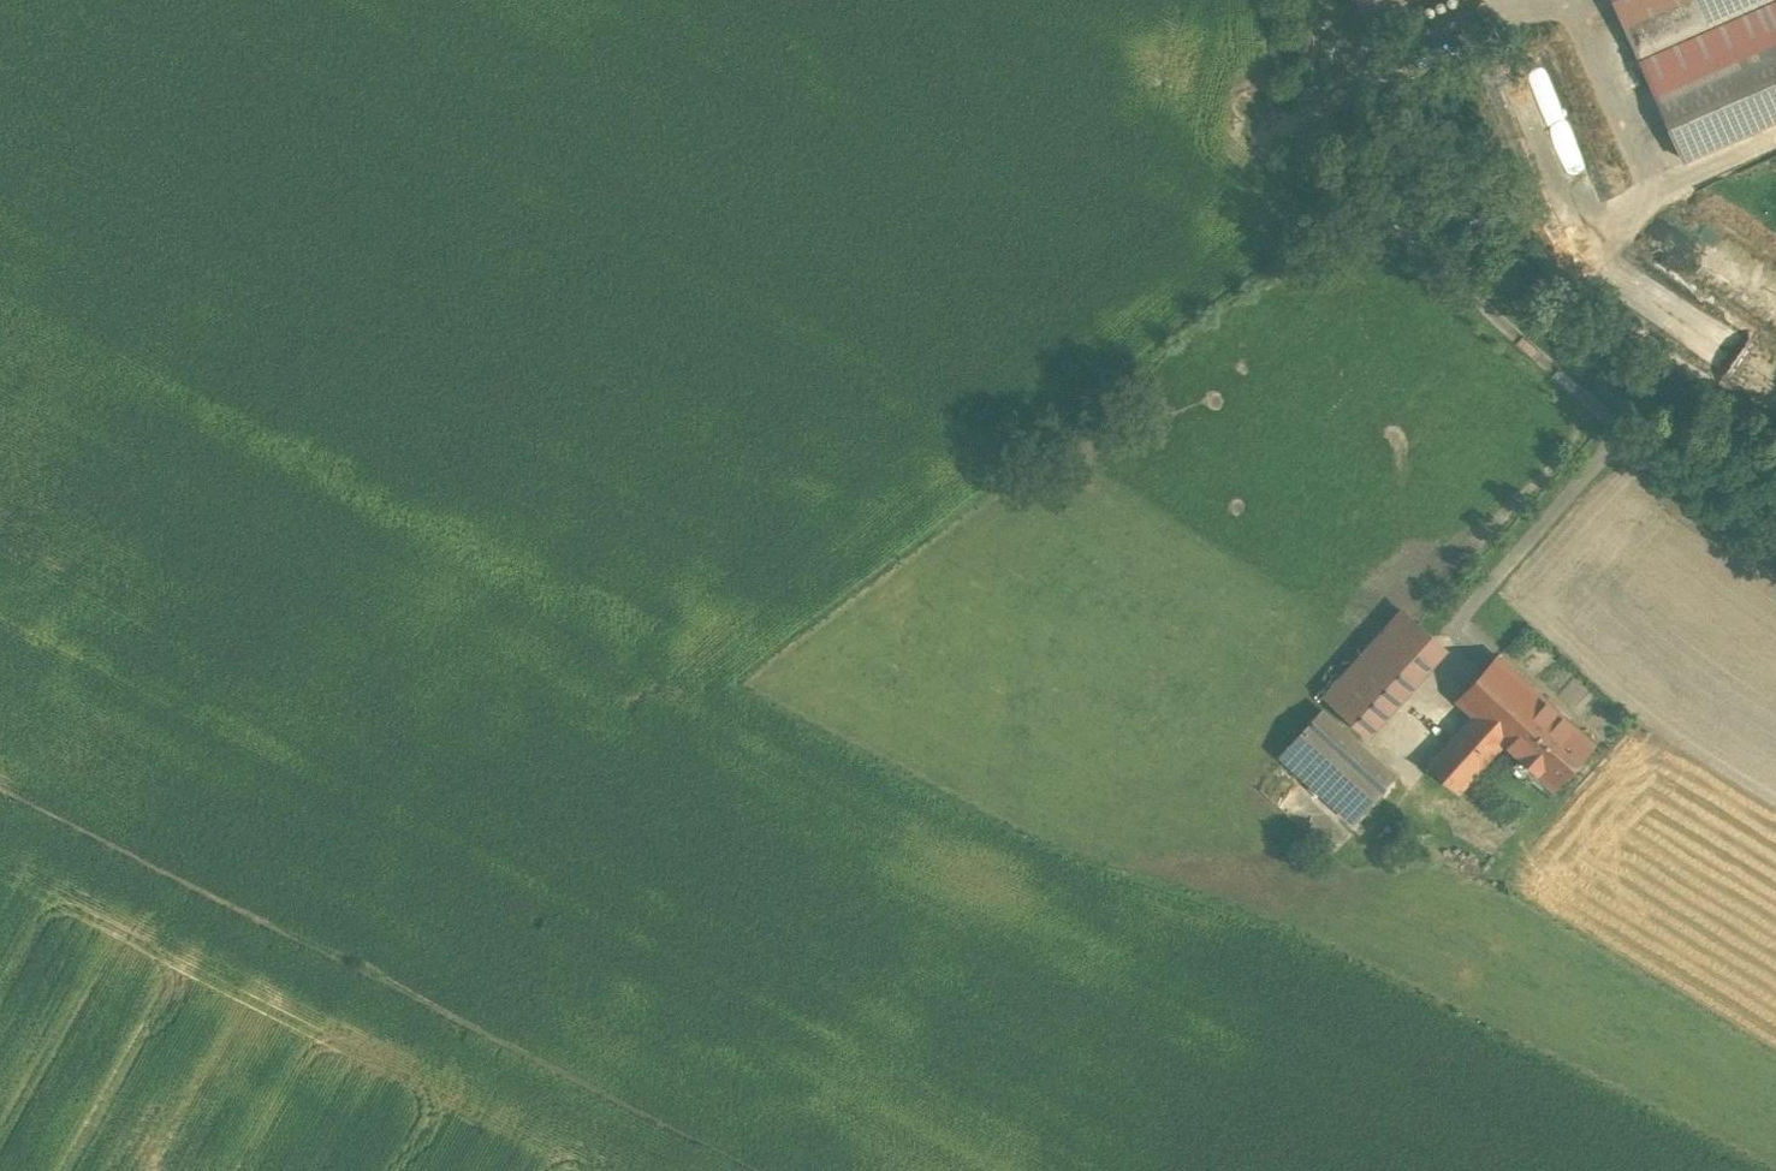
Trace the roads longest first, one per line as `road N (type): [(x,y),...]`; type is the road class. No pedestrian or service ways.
road 1 (unclassified): [(1775,559),(1623,439),(1337,158)]

